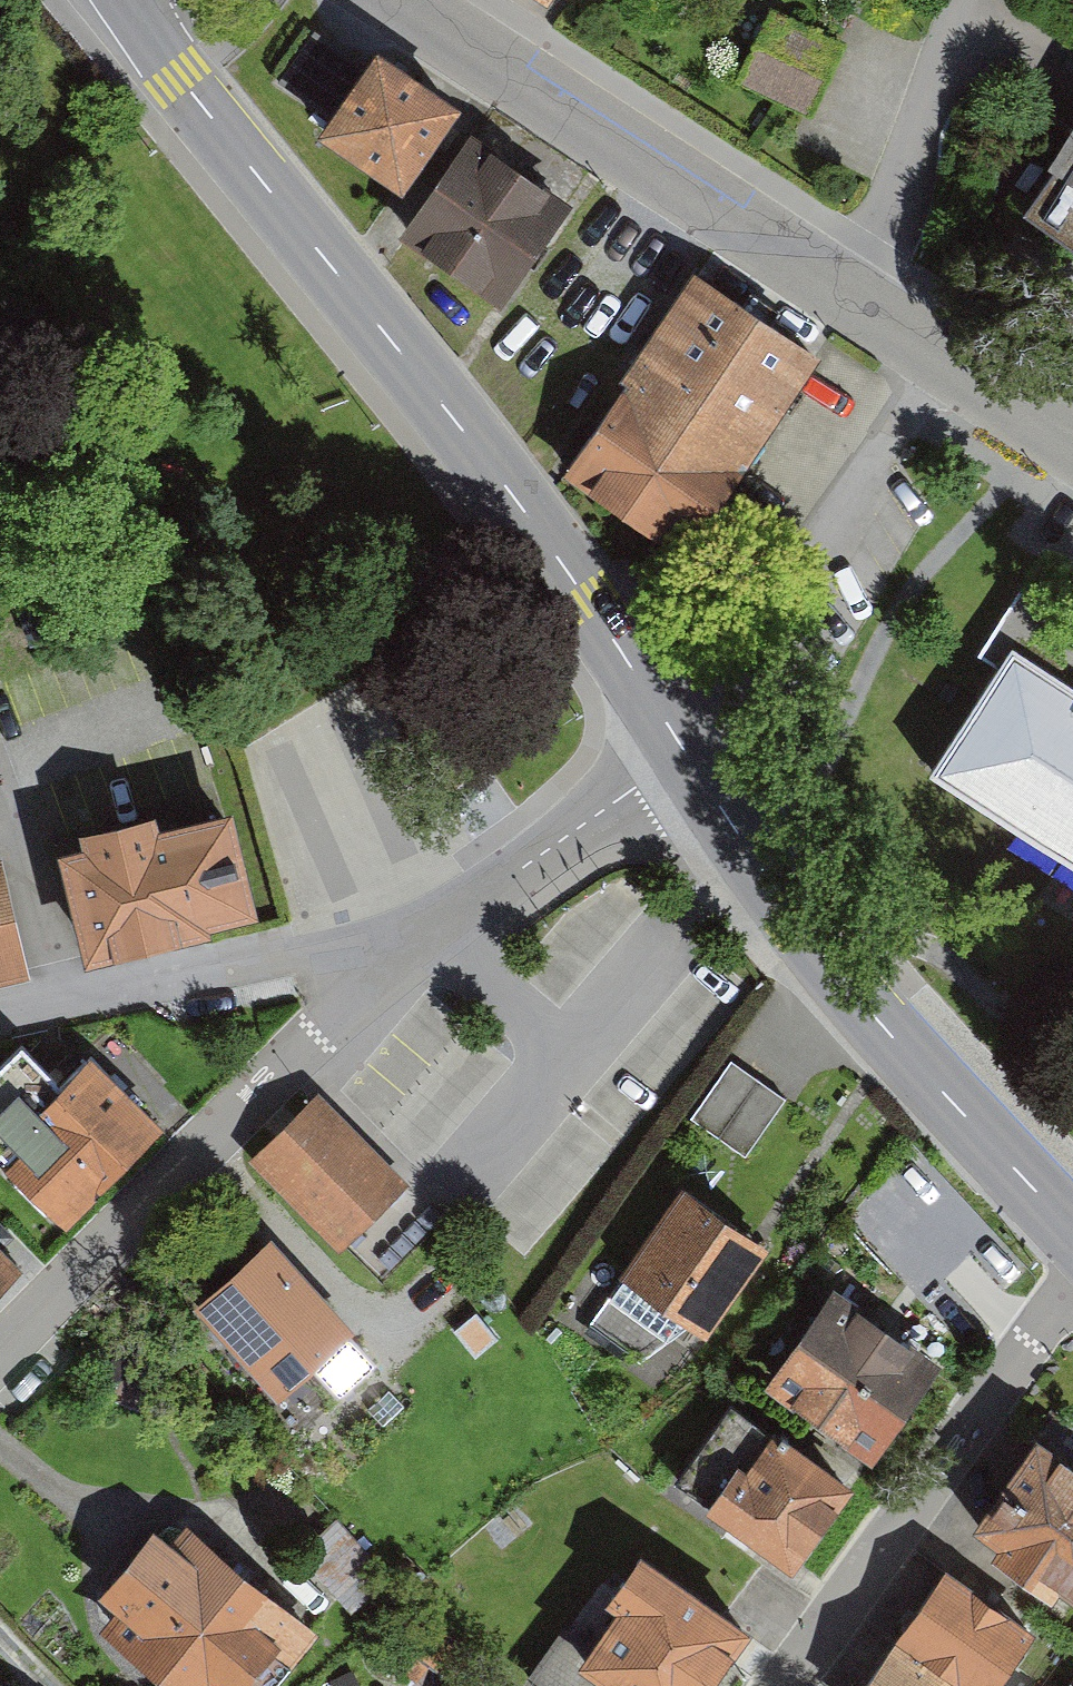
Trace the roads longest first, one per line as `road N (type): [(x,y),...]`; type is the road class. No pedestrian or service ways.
road 1 (secondary): [(132,0),(178,78),(477,450),(687,751)]
road 2 (secondary): [(687,751),(831,963),(1072,1233)]
road 3 (residential): [(0,1355),(301,1055),(443,931)]
road 4 (tertiary): [(401,0),(842,294)]
road 5 (residential): [(1072,1277),(784,1685)]
road 6 (residential): [(443,931),(324,943),(0,1023)]
road 7 (residential): [(842,294),(892,208),(969,0)]
road 8 (residential): [(443,931),(687,751)]
road 9 (tertiary): [(842,294),(1072,445)]

